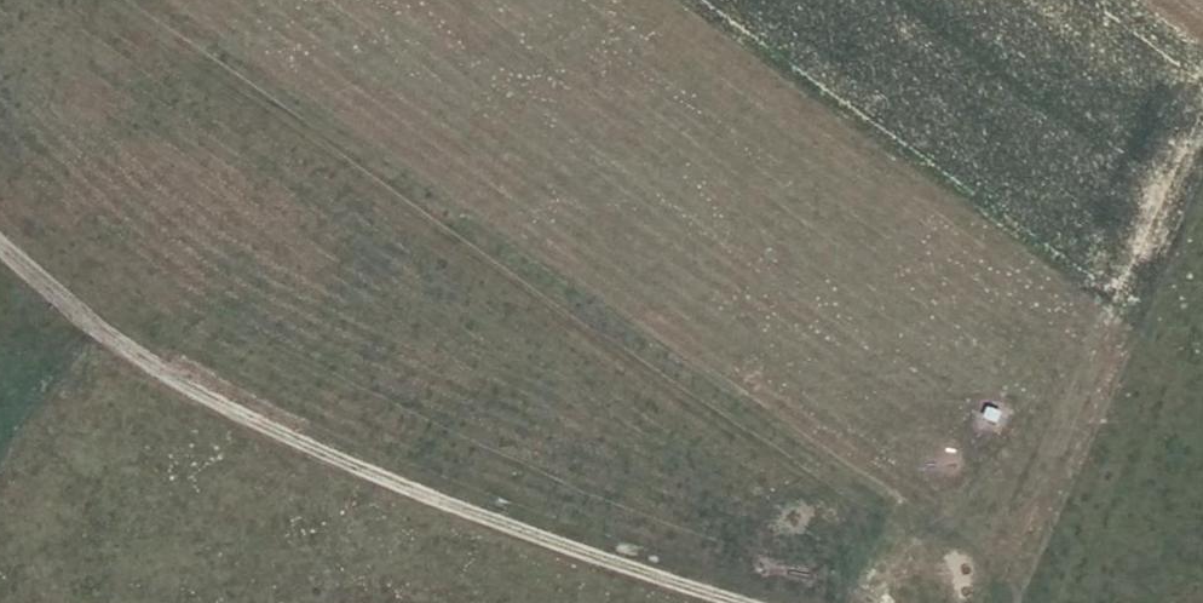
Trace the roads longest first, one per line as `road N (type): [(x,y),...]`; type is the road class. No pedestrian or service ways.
road 1 (track): [(685,602),(456,534),(84,346),(0,270)]

